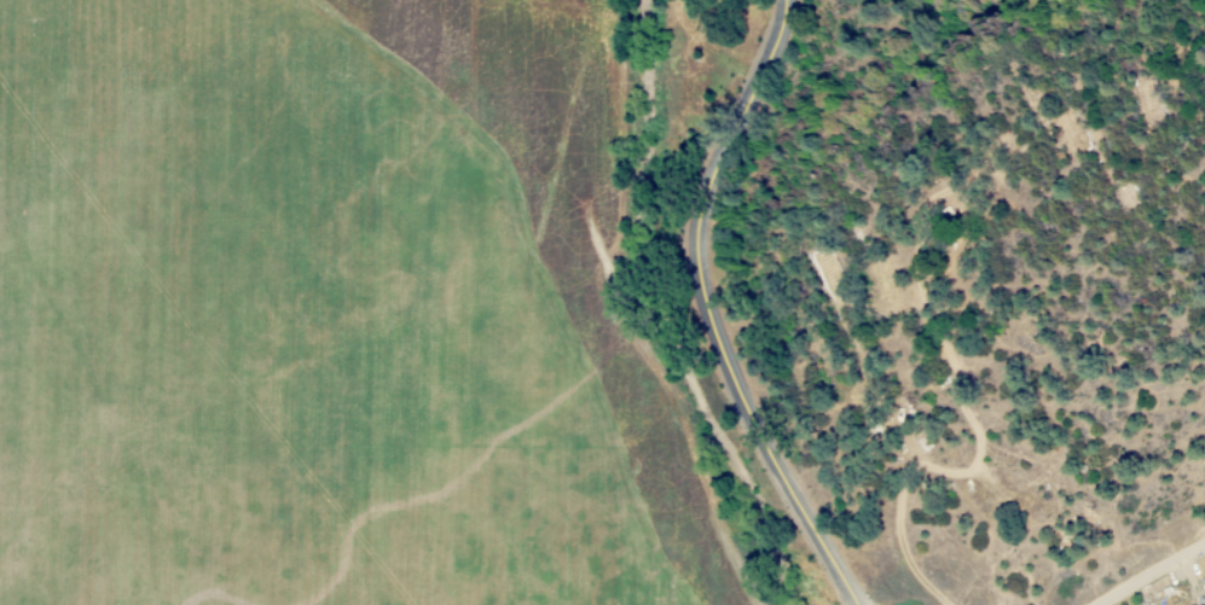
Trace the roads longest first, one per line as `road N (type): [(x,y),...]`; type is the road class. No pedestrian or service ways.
road 1 (residential): [(862,604),(761,430),(717,324),(701,252),(708,187),(732,118),(769,59),(786,0)]

